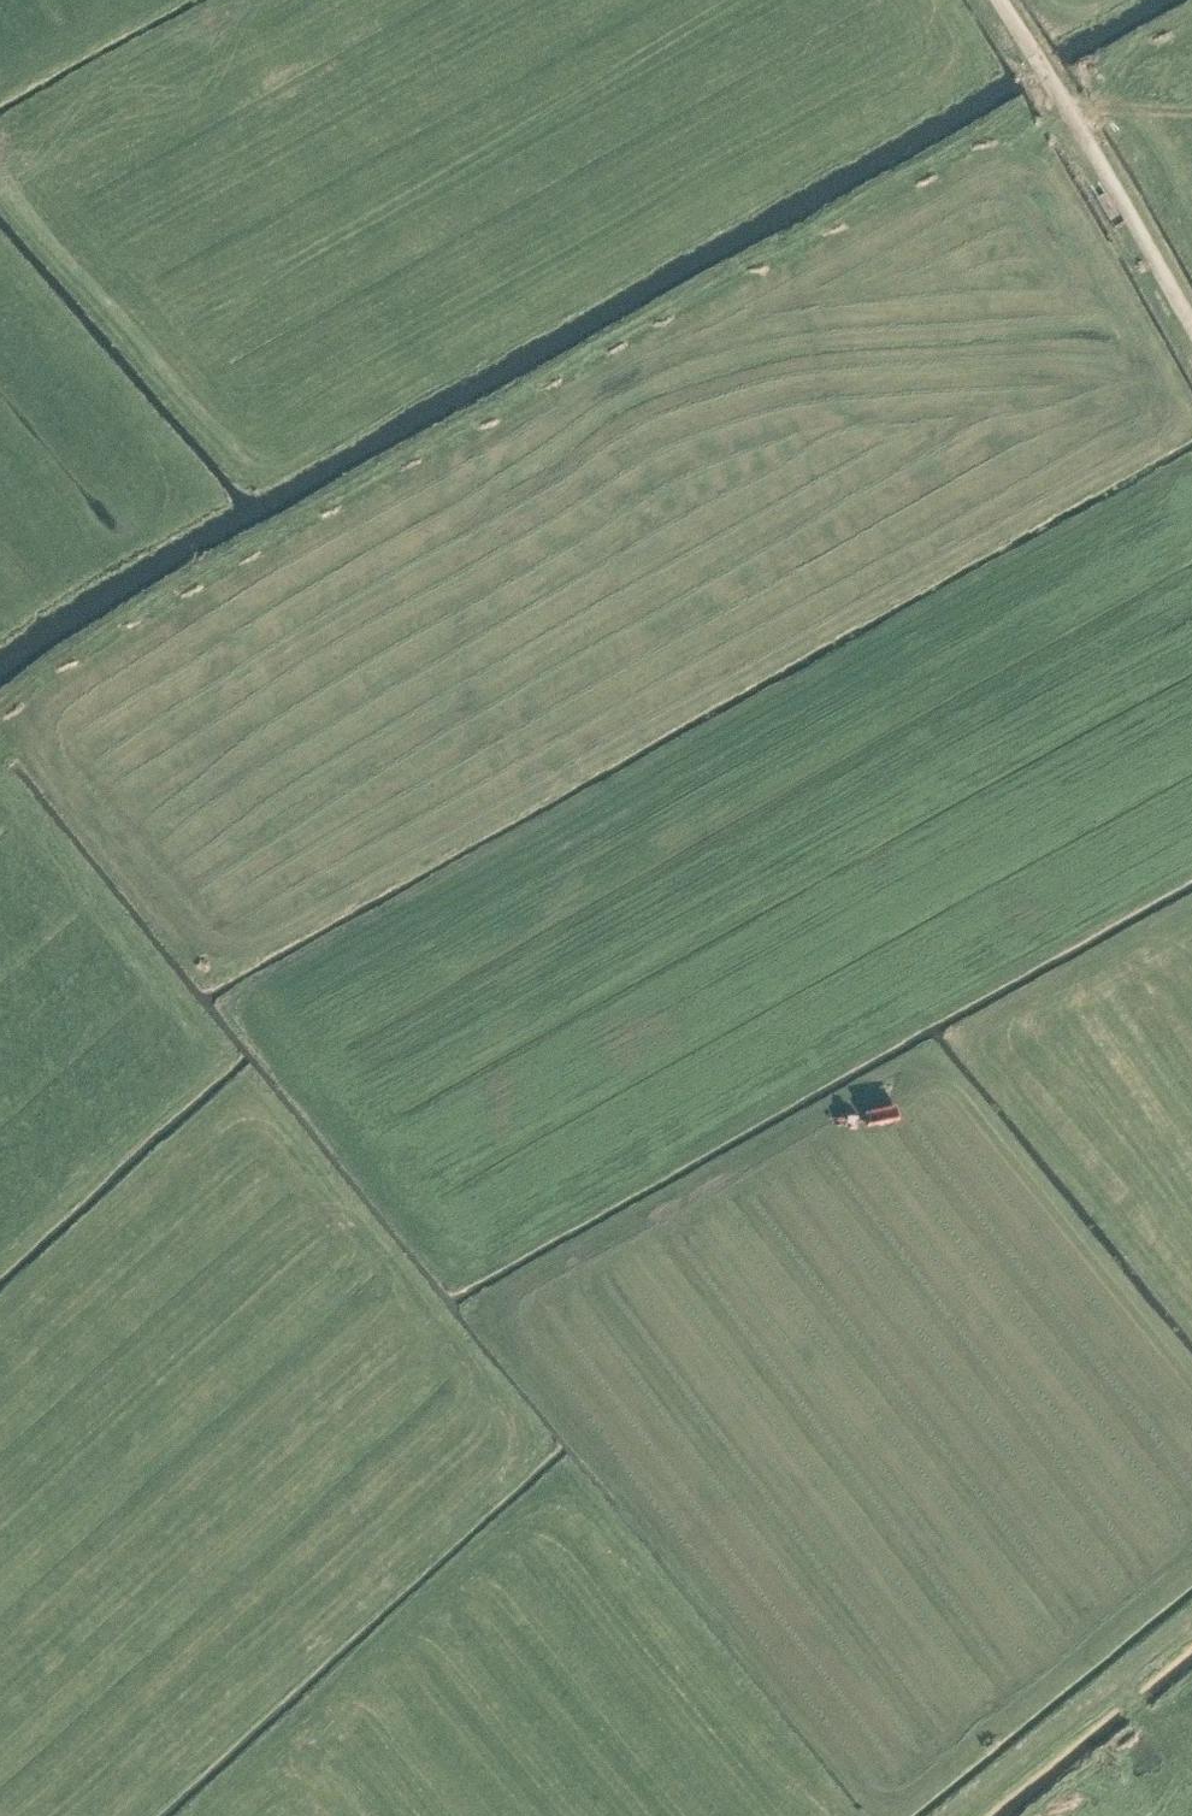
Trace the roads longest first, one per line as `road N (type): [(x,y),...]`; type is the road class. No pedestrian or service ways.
road 1 (track): [(999,0),(1191,324)]
road 2 (track): [(956,1815),(1191,1623)]

